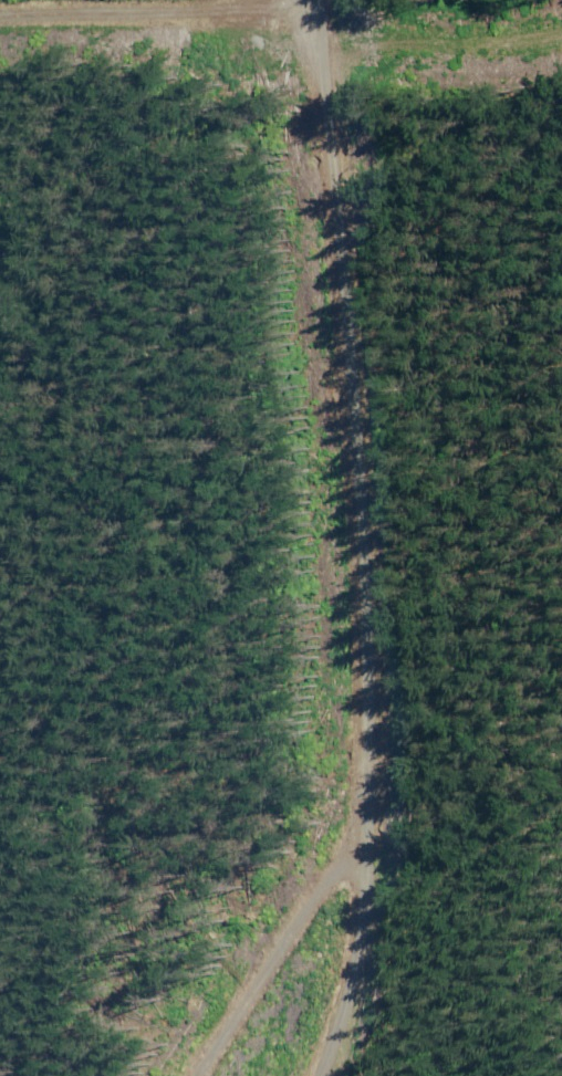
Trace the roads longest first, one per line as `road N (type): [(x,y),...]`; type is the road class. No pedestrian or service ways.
road 1 (track): [(304,1075),(358,890),(355,705),(308,453),(255,0)]
road 2 (track): [(358,852),(331,876),(187,1075)]
road 3 (track): [(258,45),(94,13),(0,13)]

